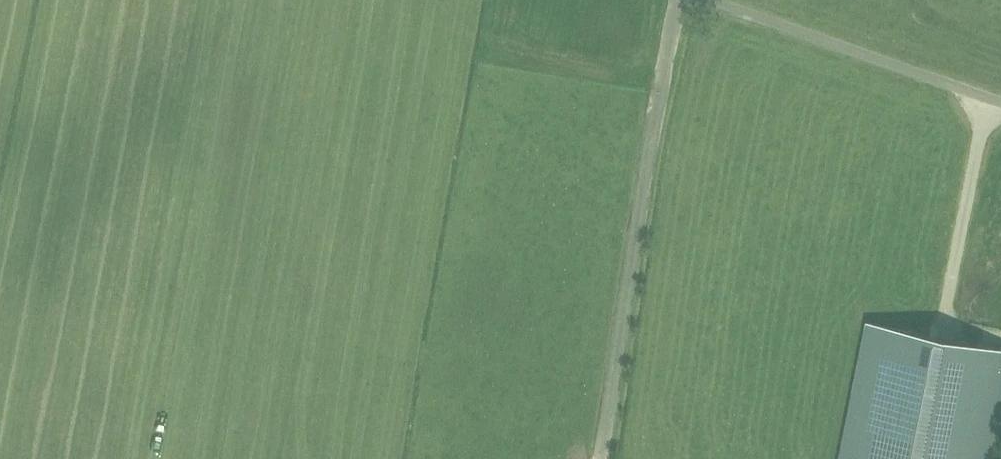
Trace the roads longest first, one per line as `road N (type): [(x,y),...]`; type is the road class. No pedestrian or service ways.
road 1 (unclassified): [(611,458),(692,0)]
road 2 (unclassified): [(1000,83),(773,0)]

